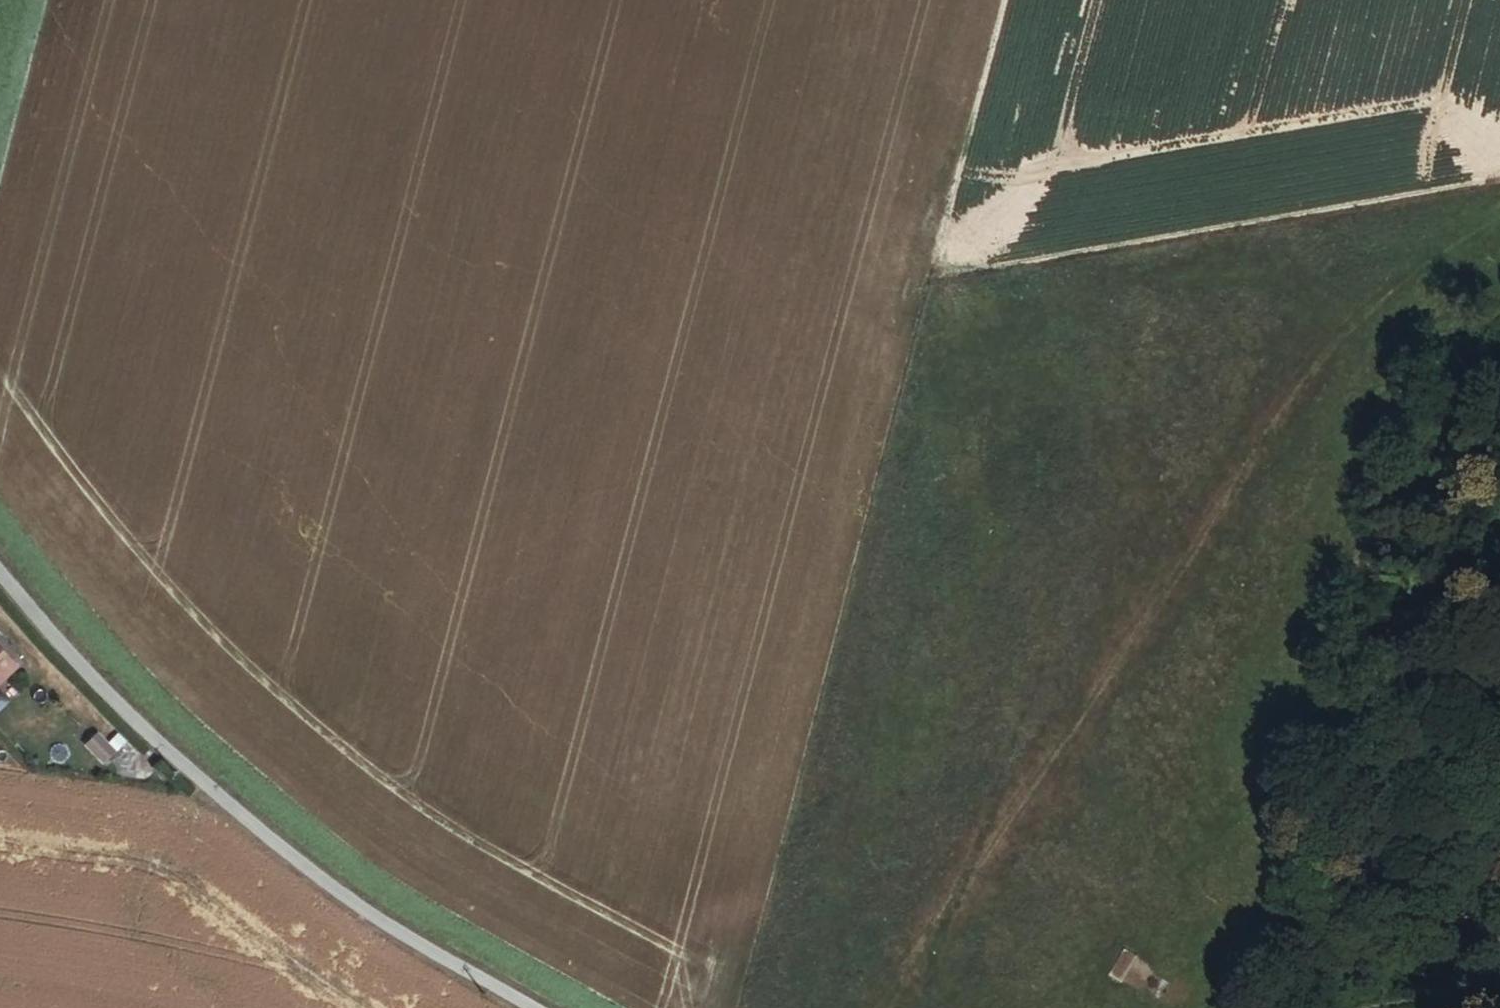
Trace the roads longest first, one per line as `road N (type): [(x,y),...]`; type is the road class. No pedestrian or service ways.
road 1 (unclassified): [(519,1007),(312,880),(195,782),(0,574)]
road 2 (track): [(1317,1007),(1353,944),(1413,896),(1456,906),(1499,951)]

